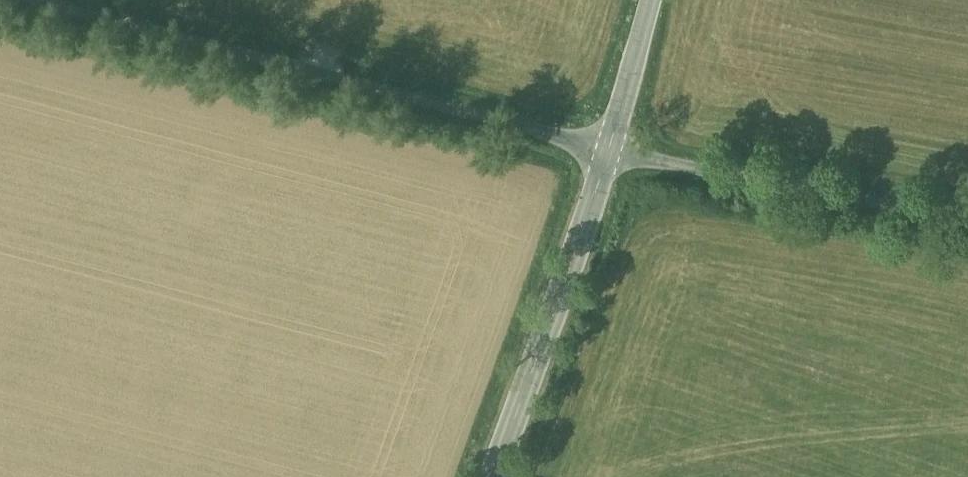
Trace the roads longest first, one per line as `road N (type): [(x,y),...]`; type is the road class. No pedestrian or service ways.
road 1 (unclassified): [(46,0),(610,145)]
road 2 (unclassified): [(610,145),(967,220)]
road 3 (tertiary): [(610,145),(493,476)]
road 4 (tertiary): [(650,0),(610,145)]

